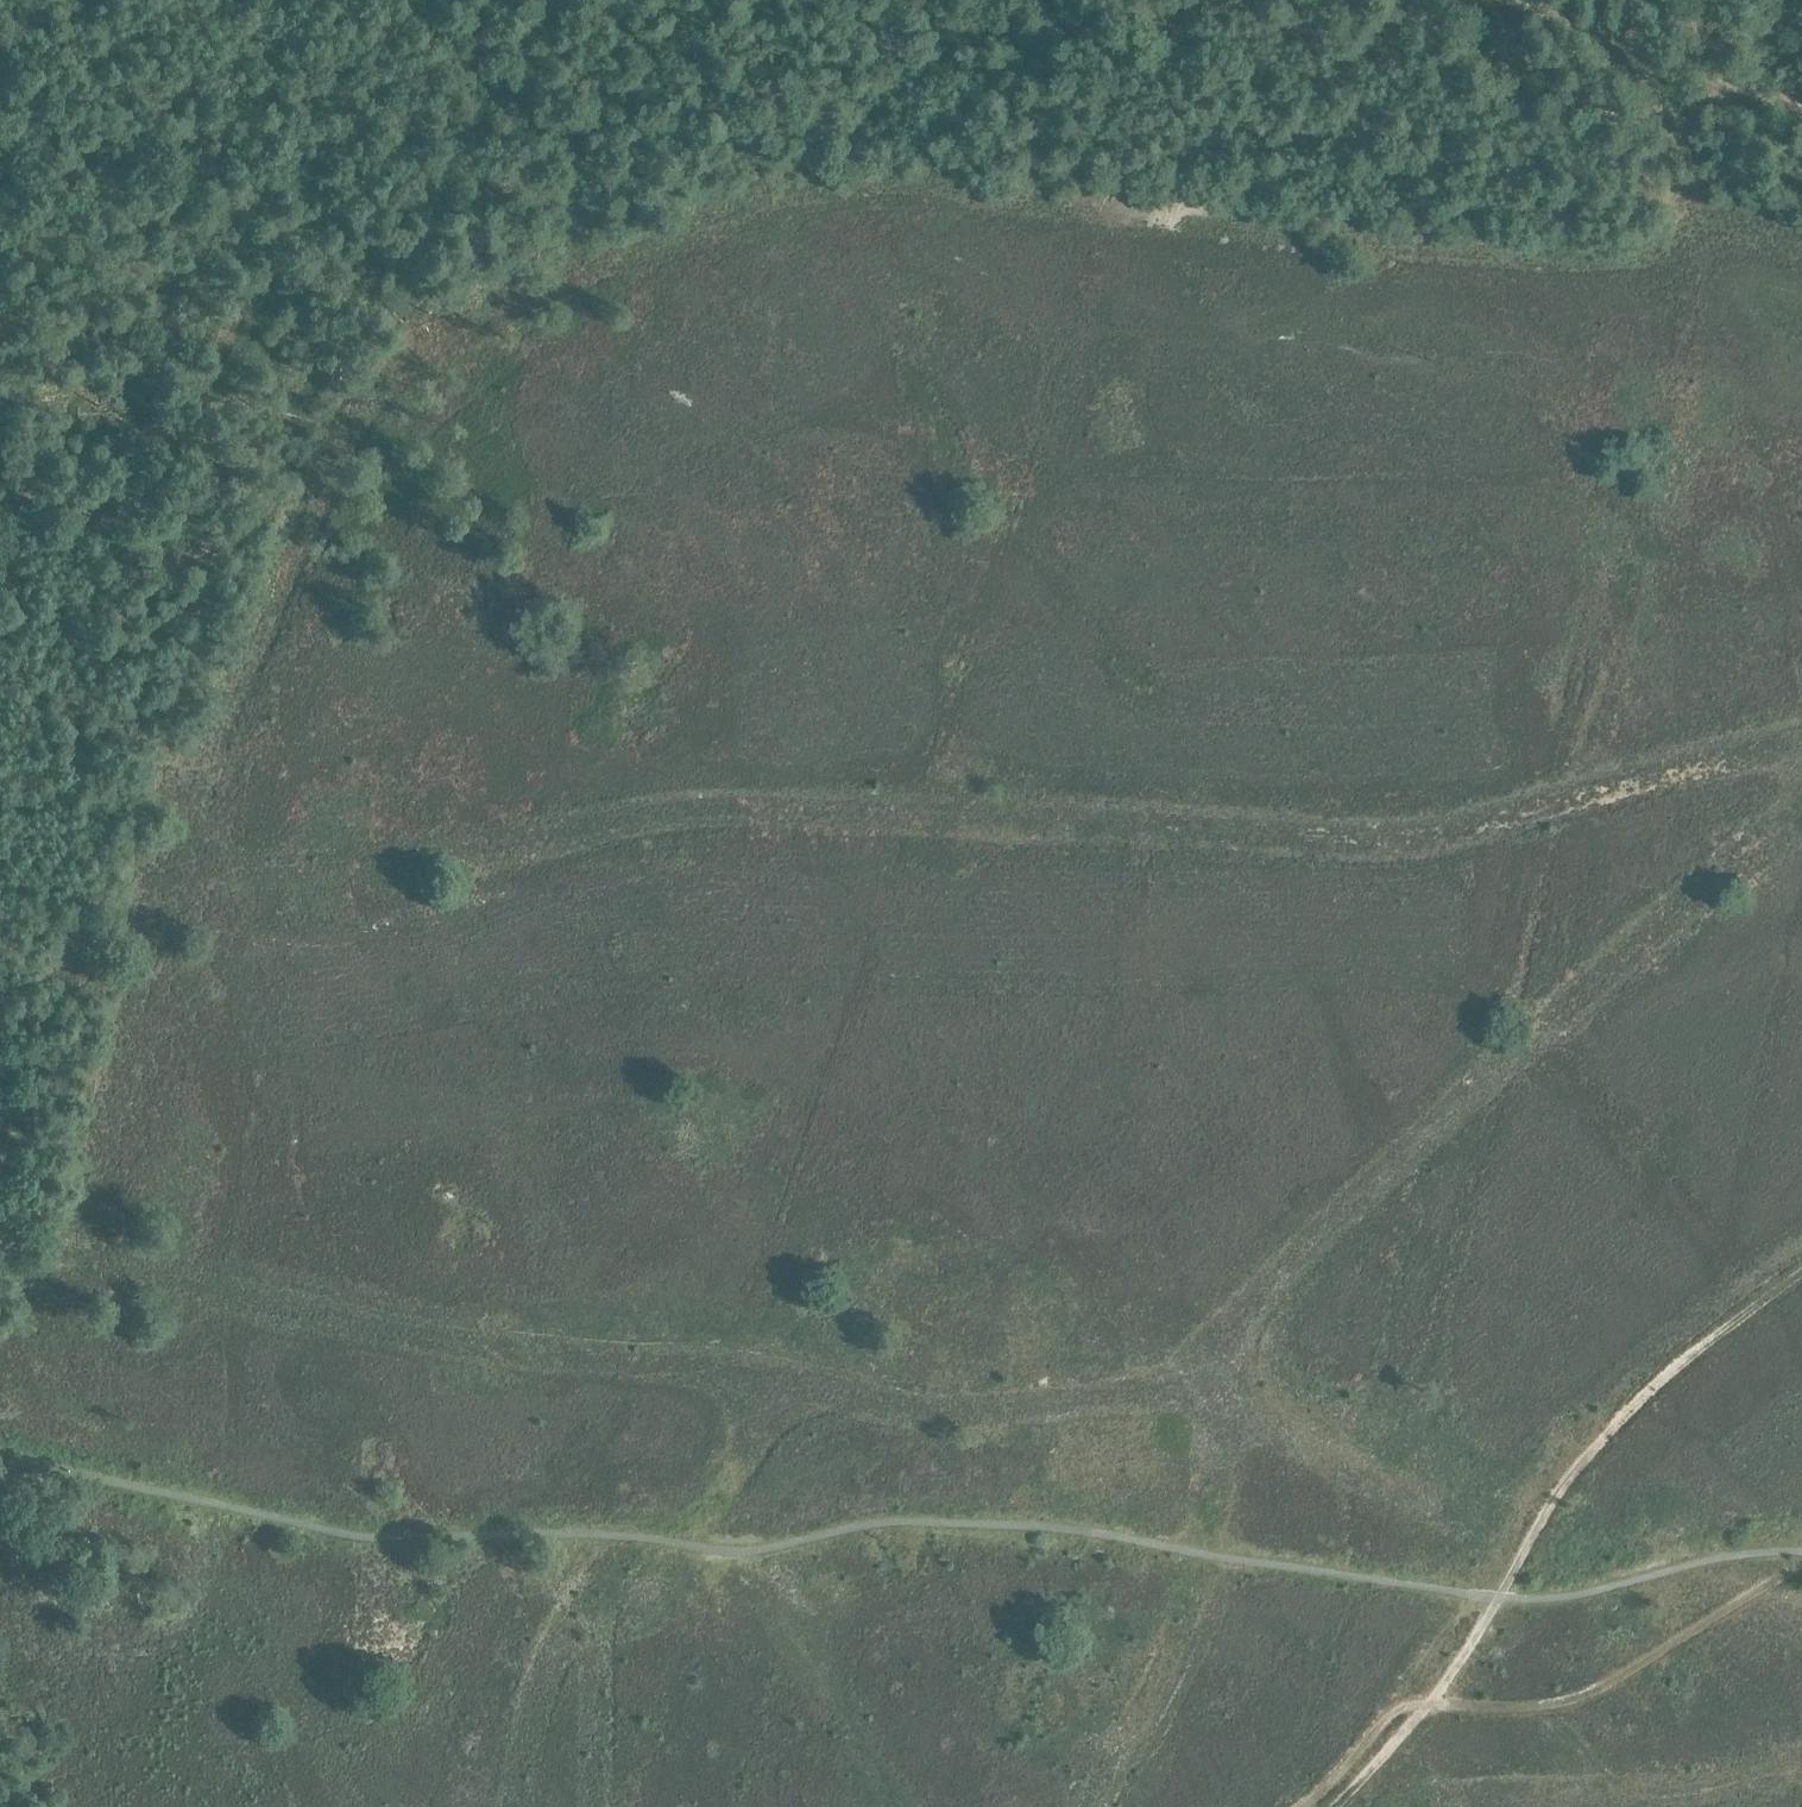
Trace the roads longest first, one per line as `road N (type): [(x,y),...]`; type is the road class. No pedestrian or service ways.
road 1 (track): [(1801,1274),(1628,1412),(1546,1513),(1467,1652),(1328,1806)]
road 2 (track): [(1506,0),(1801,111)]

